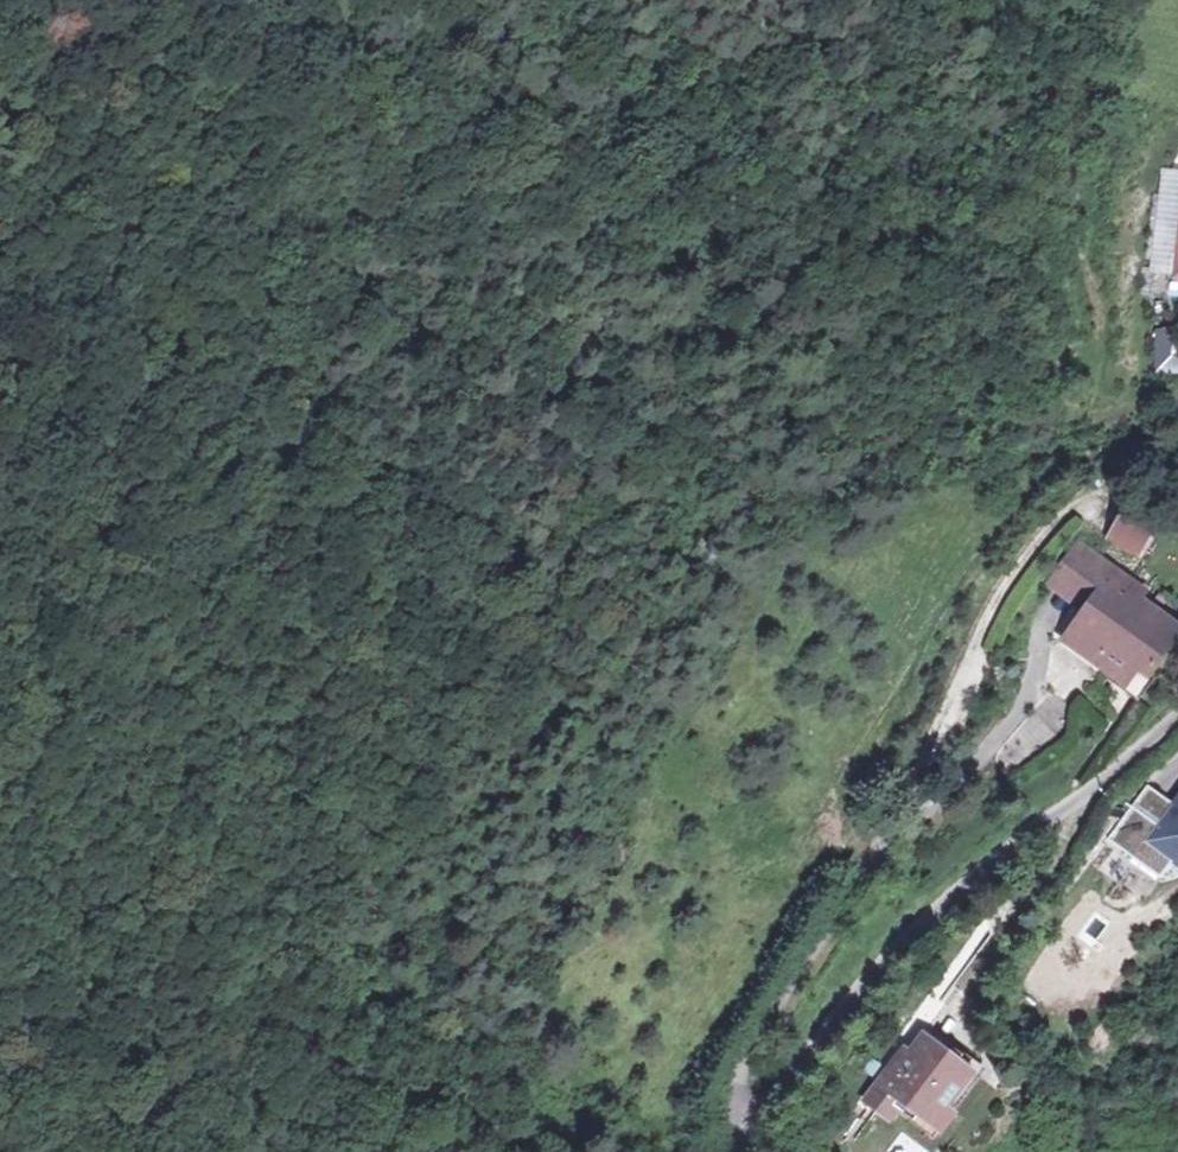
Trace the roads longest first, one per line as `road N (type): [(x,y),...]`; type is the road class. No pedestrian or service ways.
road 1 (residential): [(1177,717),(932,911),(842,1008),(739,1151)]

